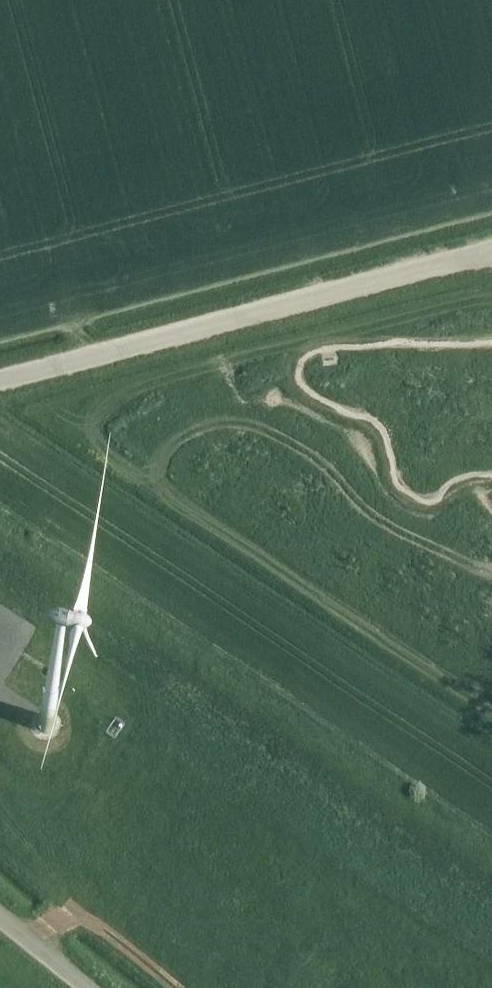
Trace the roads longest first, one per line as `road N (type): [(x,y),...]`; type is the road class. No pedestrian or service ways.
road 1 (unclassified): [(0,381),(491,252)]

